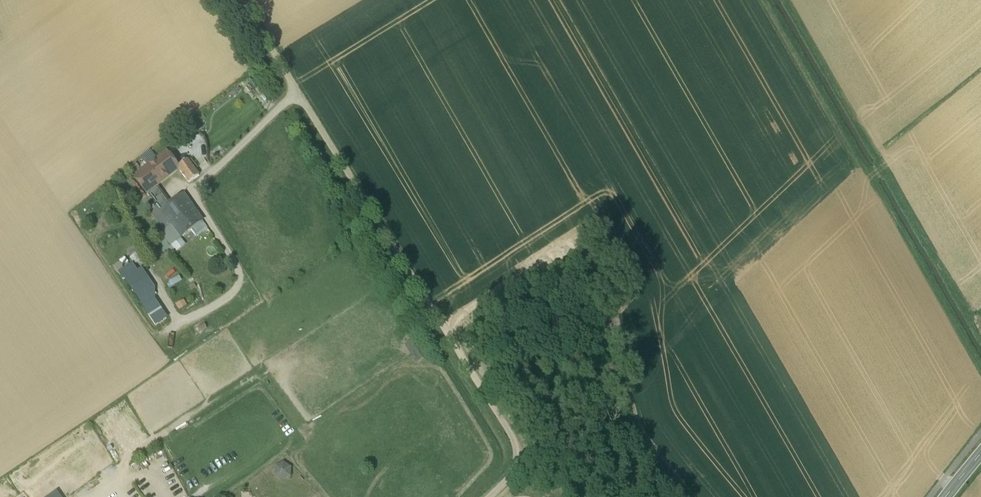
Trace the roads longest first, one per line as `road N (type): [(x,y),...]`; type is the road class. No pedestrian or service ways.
road 1 (unclassified): [(243,0),(514,439),(514,470),(485,496)]
road 2 (track): [(299,92),(200,193),(240,278),(237,290),(181,324)]

